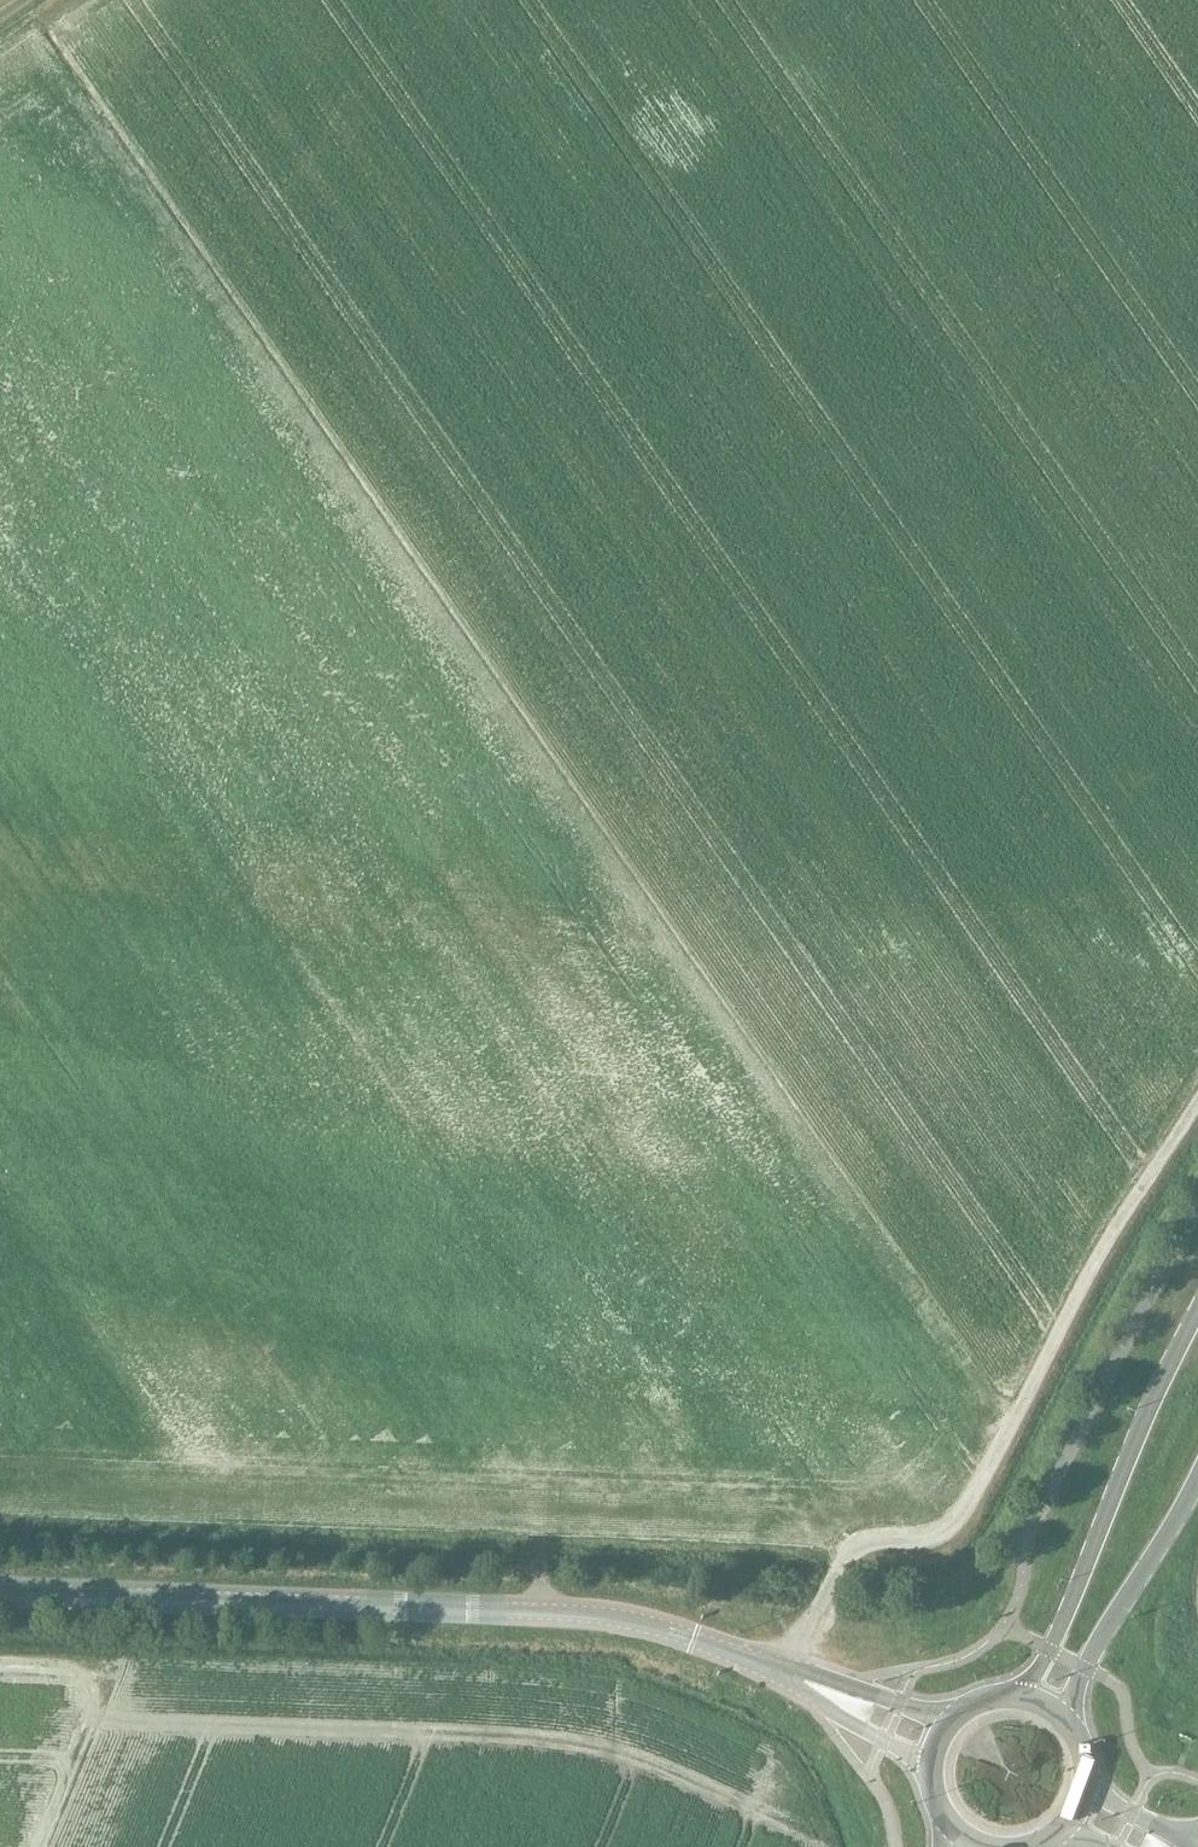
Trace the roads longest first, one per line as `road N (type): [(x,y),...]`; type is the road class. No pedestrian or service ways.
road 1 (secondary): [(783,1677),(694,1638),(600,1613),(0,1592)]
road 2 (primary): [(1197,1321),(1047,1650),(1016,1695)]
road 3 (primary): [(1075,1726),(1085,1669),(1197,1471)]
road 4 (secondary): [(952,1721),(783,1677)]
road 5 (secondary): [(783,1677),(882,1742),(933,1763)]
road 6 (secondary): [(1197,1843),(1131,1815),(1090,1779)]

